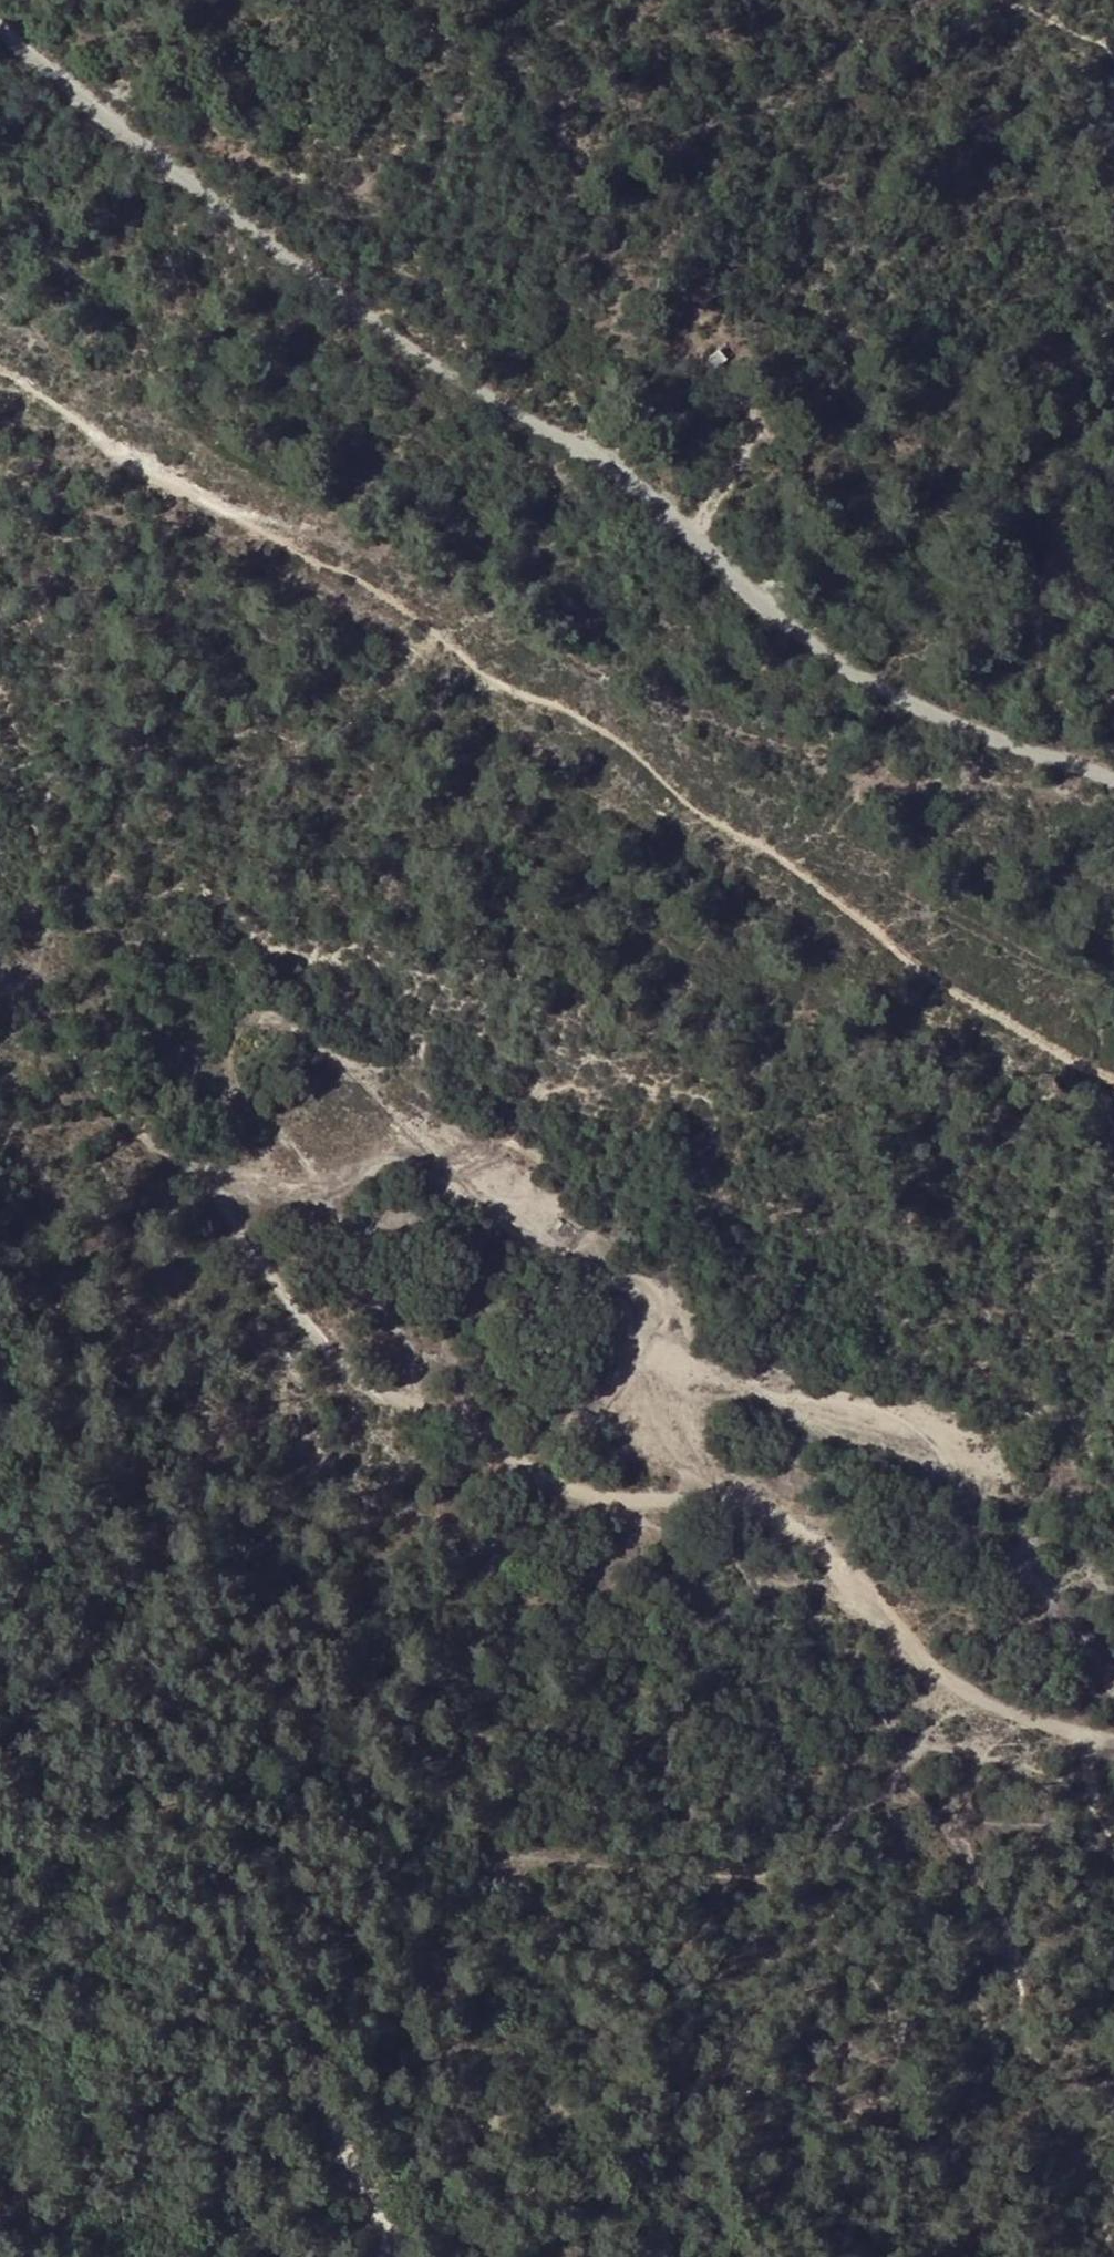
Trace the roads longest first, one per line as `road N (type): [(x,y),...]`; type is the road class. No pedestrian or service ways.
road 1 (track): [(0,40),(144,157),(414,346),(634,475),(801,620),(1113,761)]

